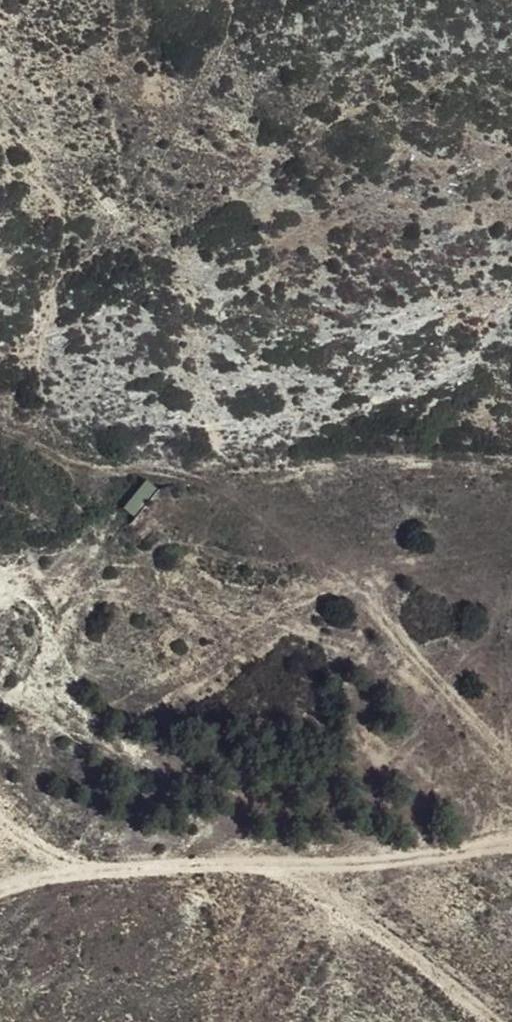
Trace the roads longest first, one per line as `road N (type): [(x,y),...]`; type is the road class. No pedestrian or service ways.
road 1 (track): [(0,896),(266,861),(511,844)]

